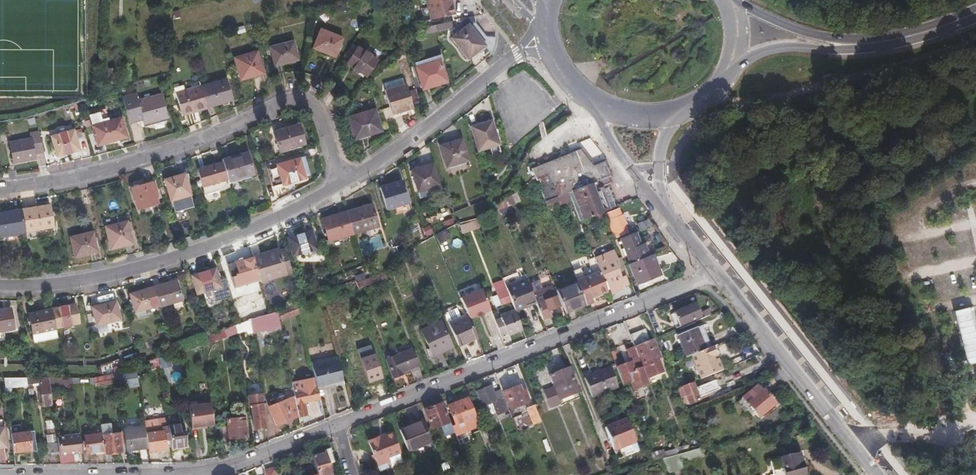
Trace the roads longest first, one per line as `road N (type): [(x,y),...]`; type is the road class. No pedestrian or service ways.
road 1 (track): [(948,429),(874,296),(757,203),(751,183),(754,163),(780,143),(896,109),(975,75)]
road 2 (residential): [(0,189),(99,172),(214,134),(284,99),(306,100),(321,115),(344,180)]
road 3 (residential): [(337,426),(718,273)]
road 4 (residential): [(0,287),(132,271),(289,210),(344,180)]
road 5 (secondary): [(718,273),(876,474)]
road 6 (residential): [(344,180),(517,54)]
road 7 (residential): [(182,474),(252,460),(337,426)]
road 8 (secondary): [(870,44),(799,32),(733,3)]
road 9 (secondary): [(733,64),(771,48),(870,44)]
road 10 (secondary): [(595,104),(614,147),(668,212)]

